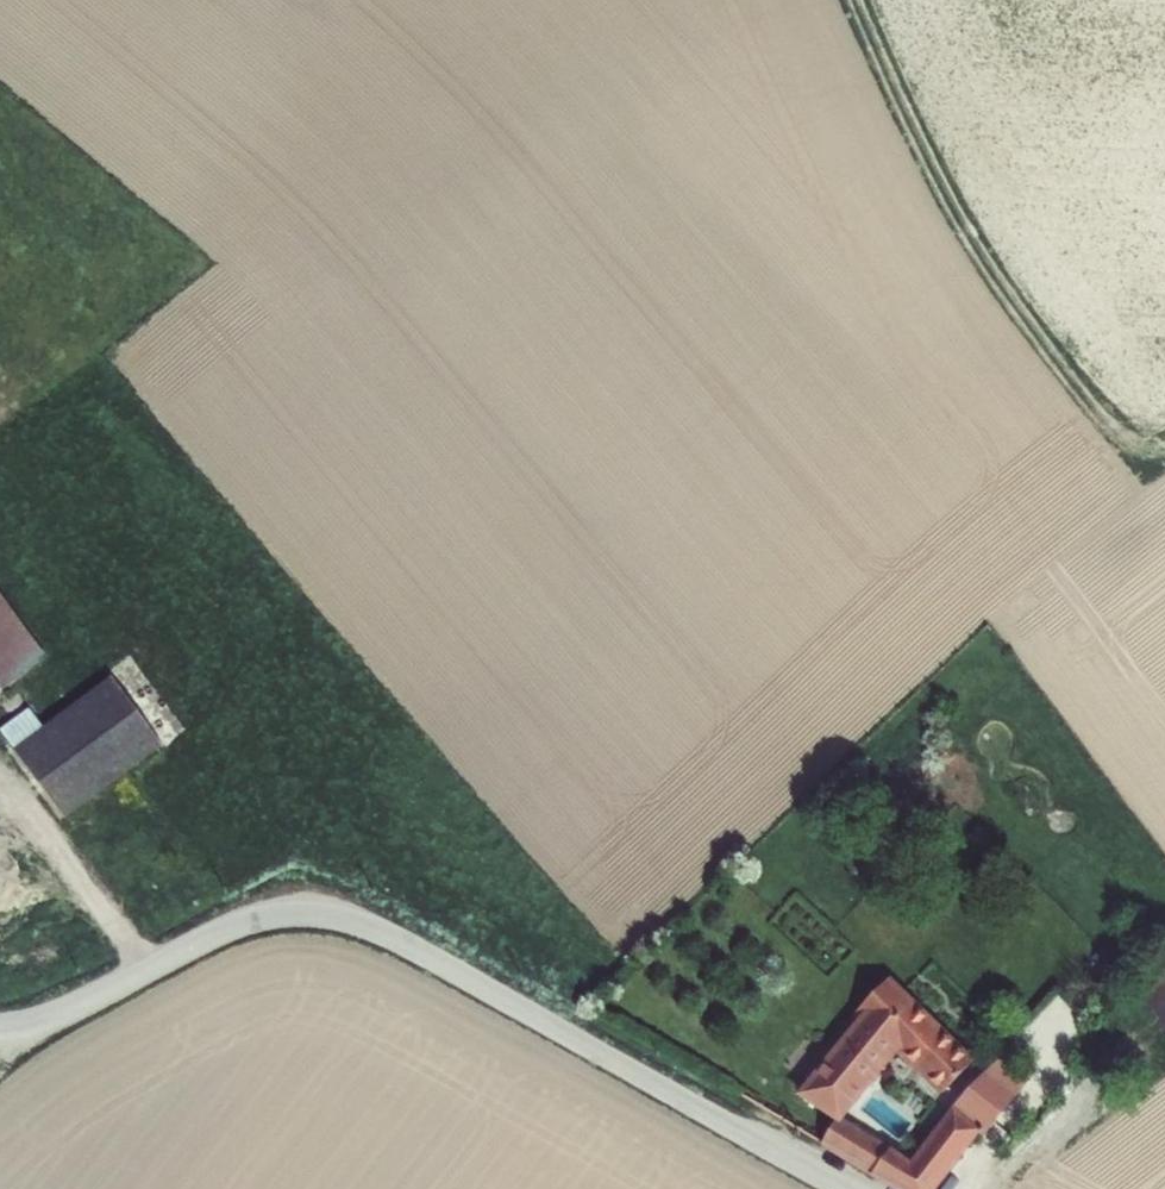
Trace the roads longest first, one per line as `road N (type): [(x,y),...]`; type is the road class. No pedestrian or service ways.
road 1 (residential): [(0,1039),(297,905),(843,1188)]
road 2 (track): [(861,0),(961,250),(1092,415),(1154,450),(1164,448)]

